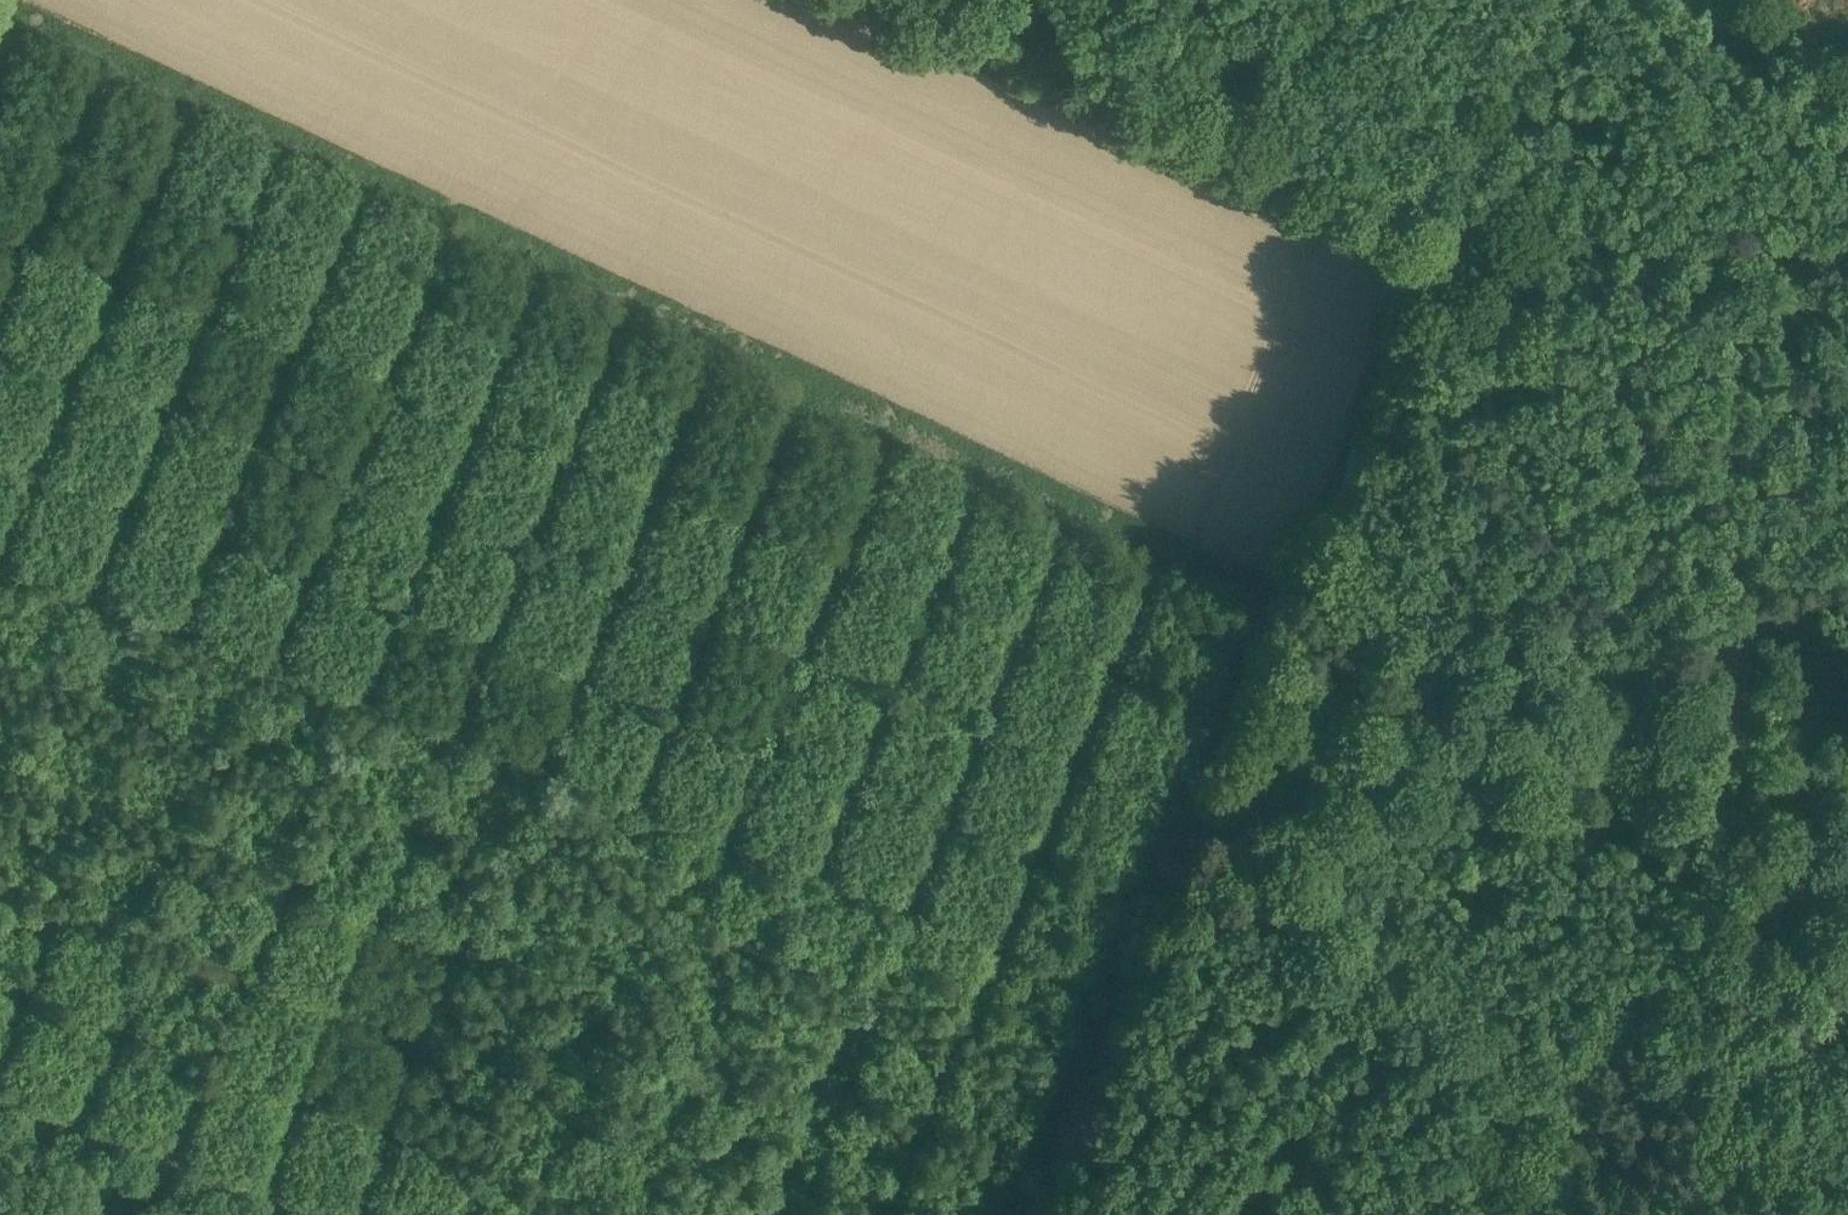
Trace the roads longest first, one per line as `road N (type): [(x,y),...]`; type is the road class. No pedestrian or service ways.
road 1 (track): [(1026,1214),(1423,249)]
road 2 (track): [(878,0),(1423,249)]
road 3 (track): [(1423,249),(1742,254)]
road 4 (track): [(1423,249),(1532,0)]

